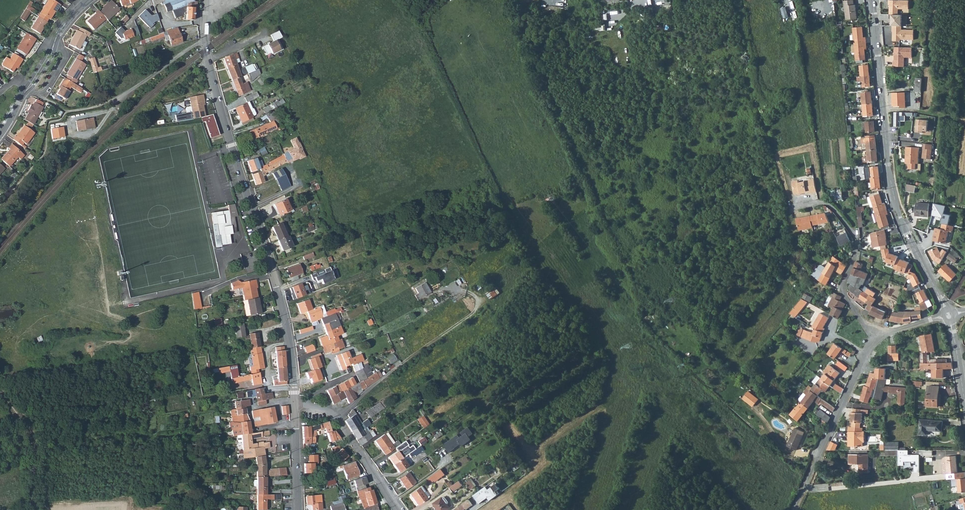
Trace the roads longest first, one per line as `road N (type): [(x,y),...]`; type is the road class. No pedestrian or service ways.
road 1 (residential): [(289,342),(206,50),(206,0)]
road 2 (tertiary): [(871,0),(890,184),(946,309)]
road 3 (residential): [(795,509),(876,336)]
road 4 (residential): [(876,336),(842,286),(852,232),(827,204),(793,205)]

